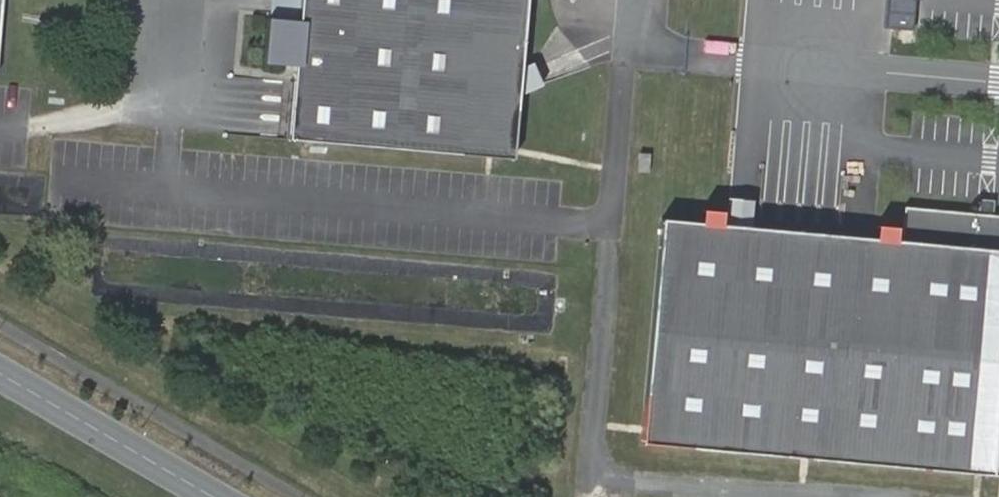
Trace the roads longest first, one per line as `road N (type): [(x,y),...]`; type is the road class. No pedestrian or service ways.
road 1 (track): [(610,224),(596,443),(608,469),(640,480),(819,496)]
road 2 (tertiary): [(0,372),(214,496)]

